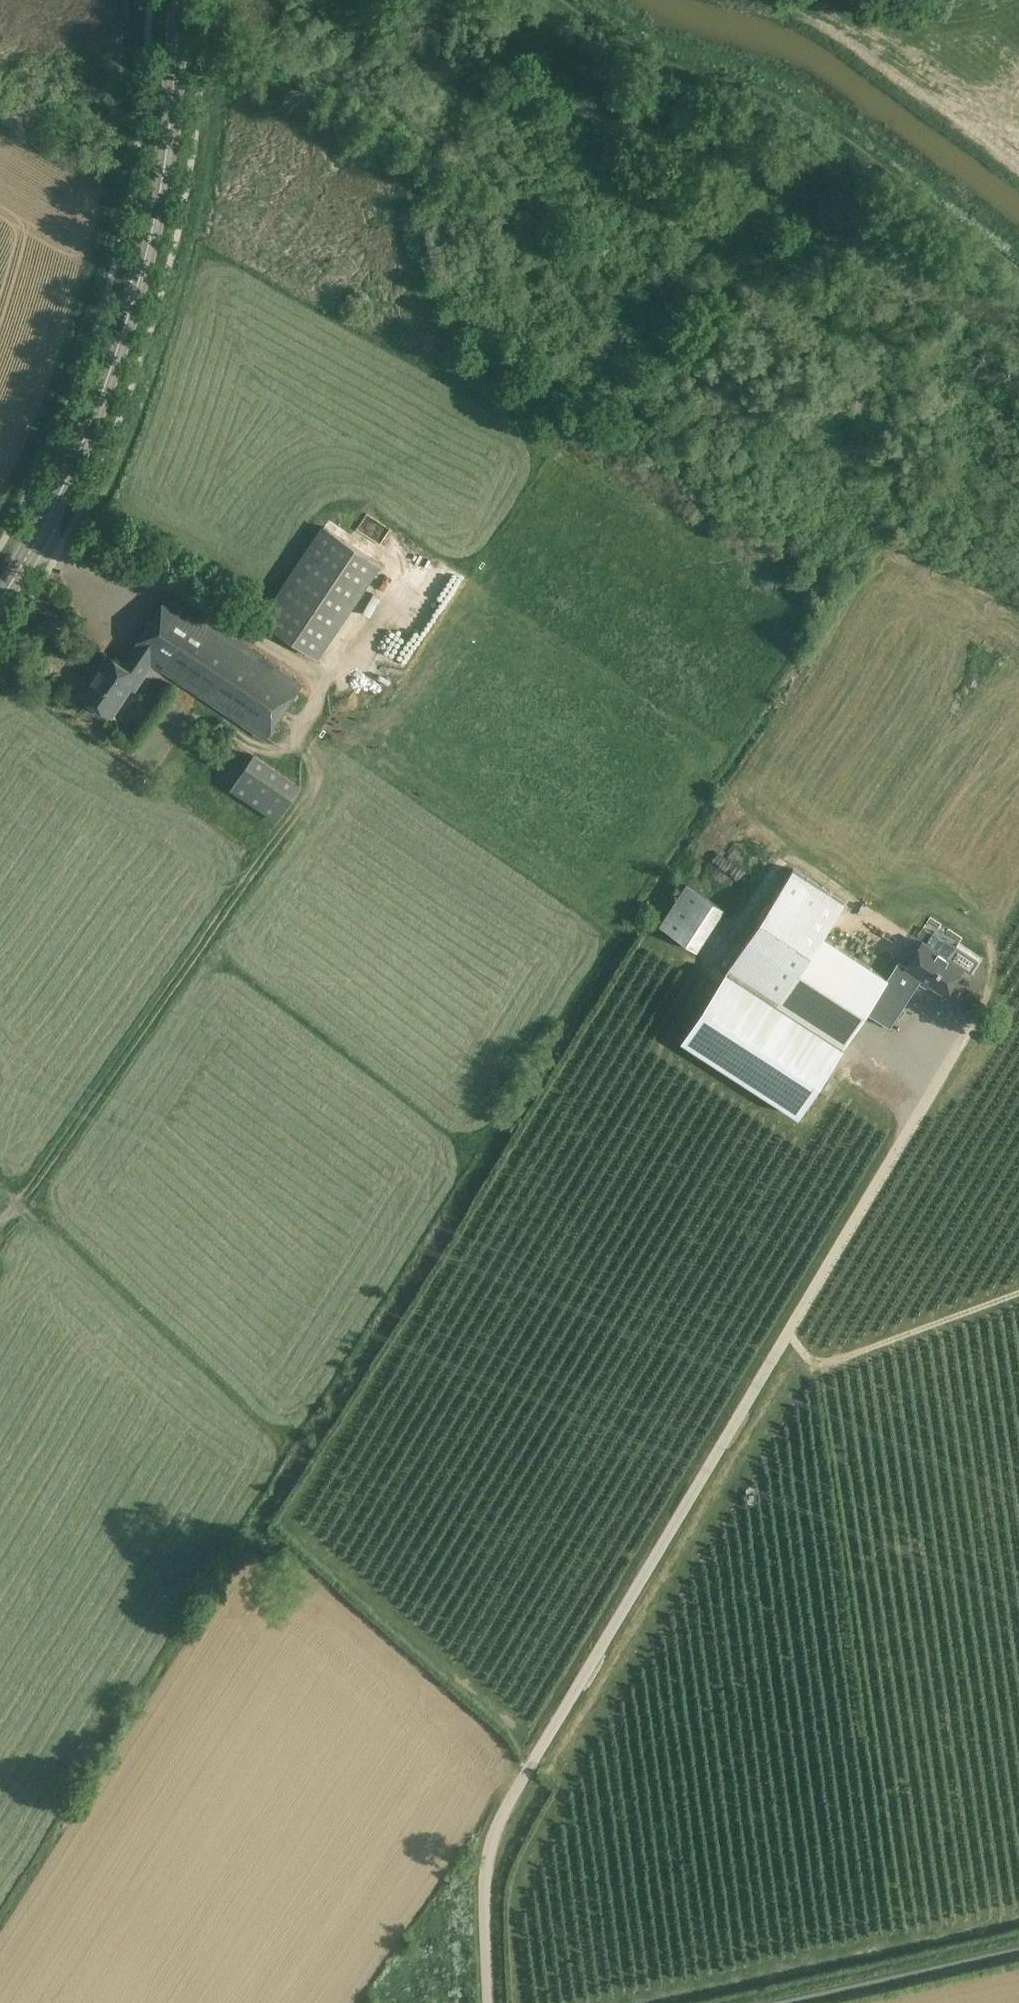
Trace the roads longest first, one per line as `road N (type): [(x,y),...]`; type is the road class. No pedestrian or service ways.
road 1 (unclassified): [(488,2002),(484,1875),(493,1831),(919,1104)]
road 2 (tertiary): [(0,599),(47,521),(138,295),(170,138),(180,0)]

